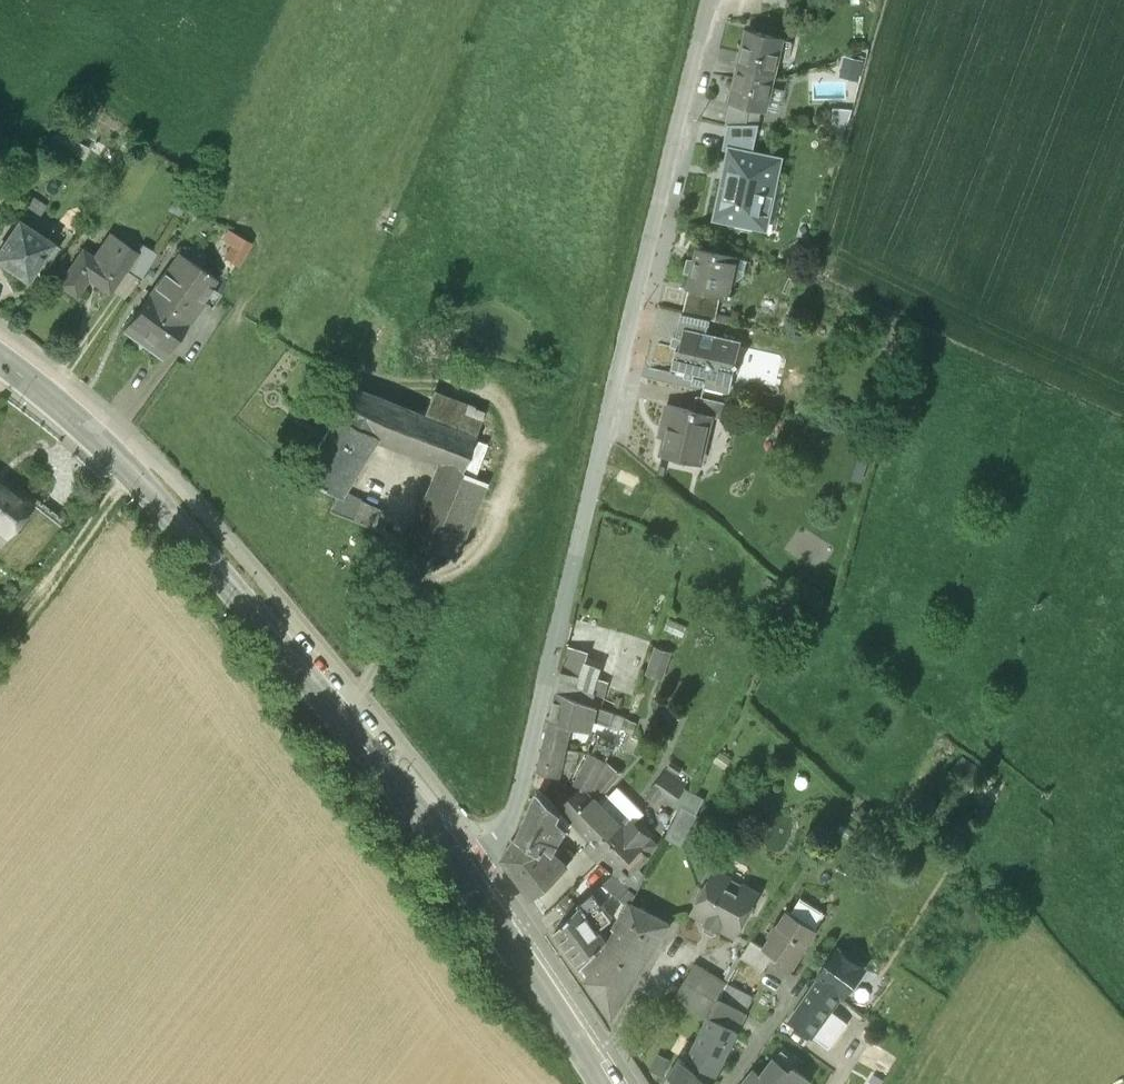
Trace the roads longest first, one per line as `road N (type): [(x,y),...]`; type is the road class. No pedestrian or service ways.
road 1 (residential): [(459,865),(514,814),(712,0)]
road 2 (secondary): [(0,355),(172,508),(459,865)]
road 3 (secondary): [(459,865),(608,1083)]

